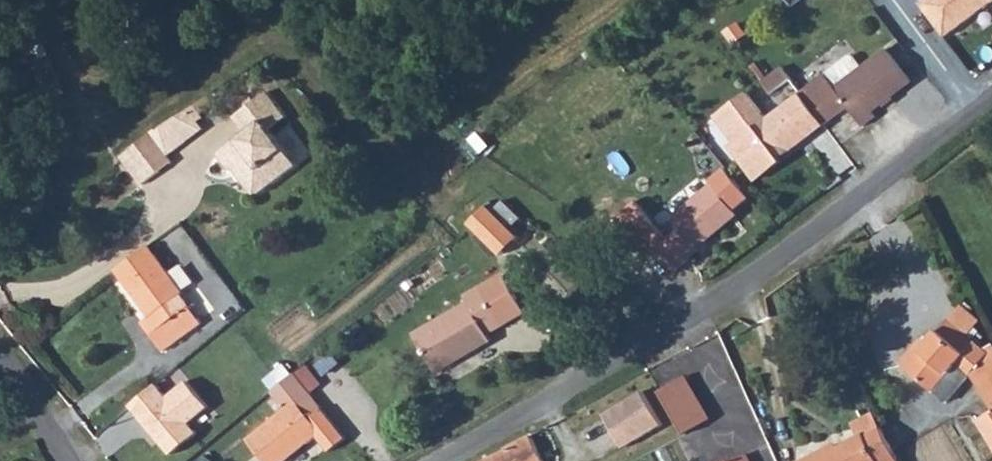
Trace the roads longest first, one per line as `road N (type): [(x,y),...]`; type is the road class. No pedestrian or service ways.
road 1 (unclassified): [(991,98),(709,312),(449,460)]
road 2 (unclassified): [(70,460),(0,350)]

